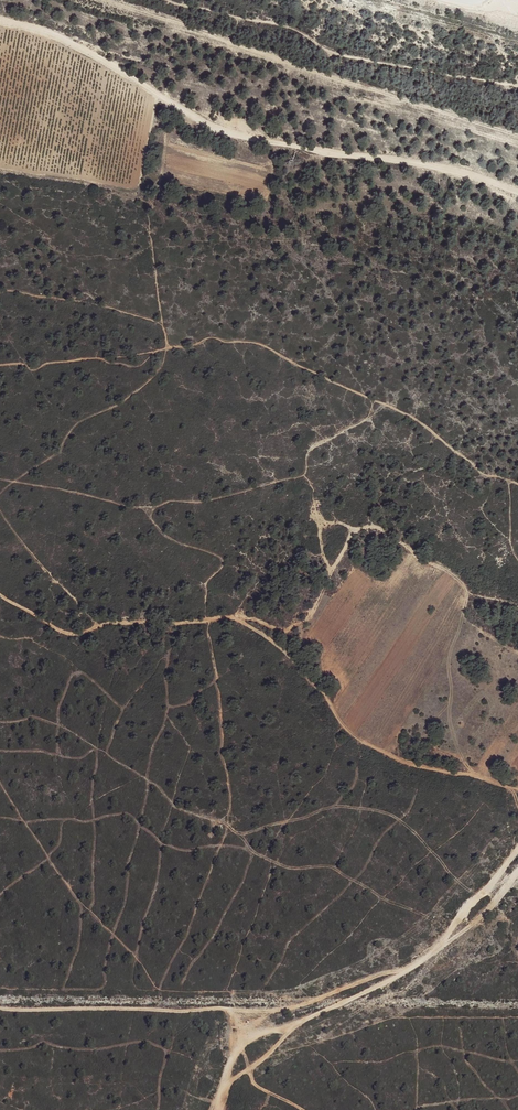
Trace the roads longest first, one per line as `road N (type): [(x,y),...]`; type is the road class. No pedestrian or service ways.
road 1 (track): [(0,21),(53,35),(232,134),(421,160),(517,189)]
road 2 (track): [(110,0),(517,136)]
road 3 (track): [(0,1009),(262,1009),(409,969)]
road 4 (track): [(215,1109),(236,1050),(409,969),(517,851)]
road 5 (track): [(510,481),(481,473),(405,413),(256,343),(213,338),(167,349)]

